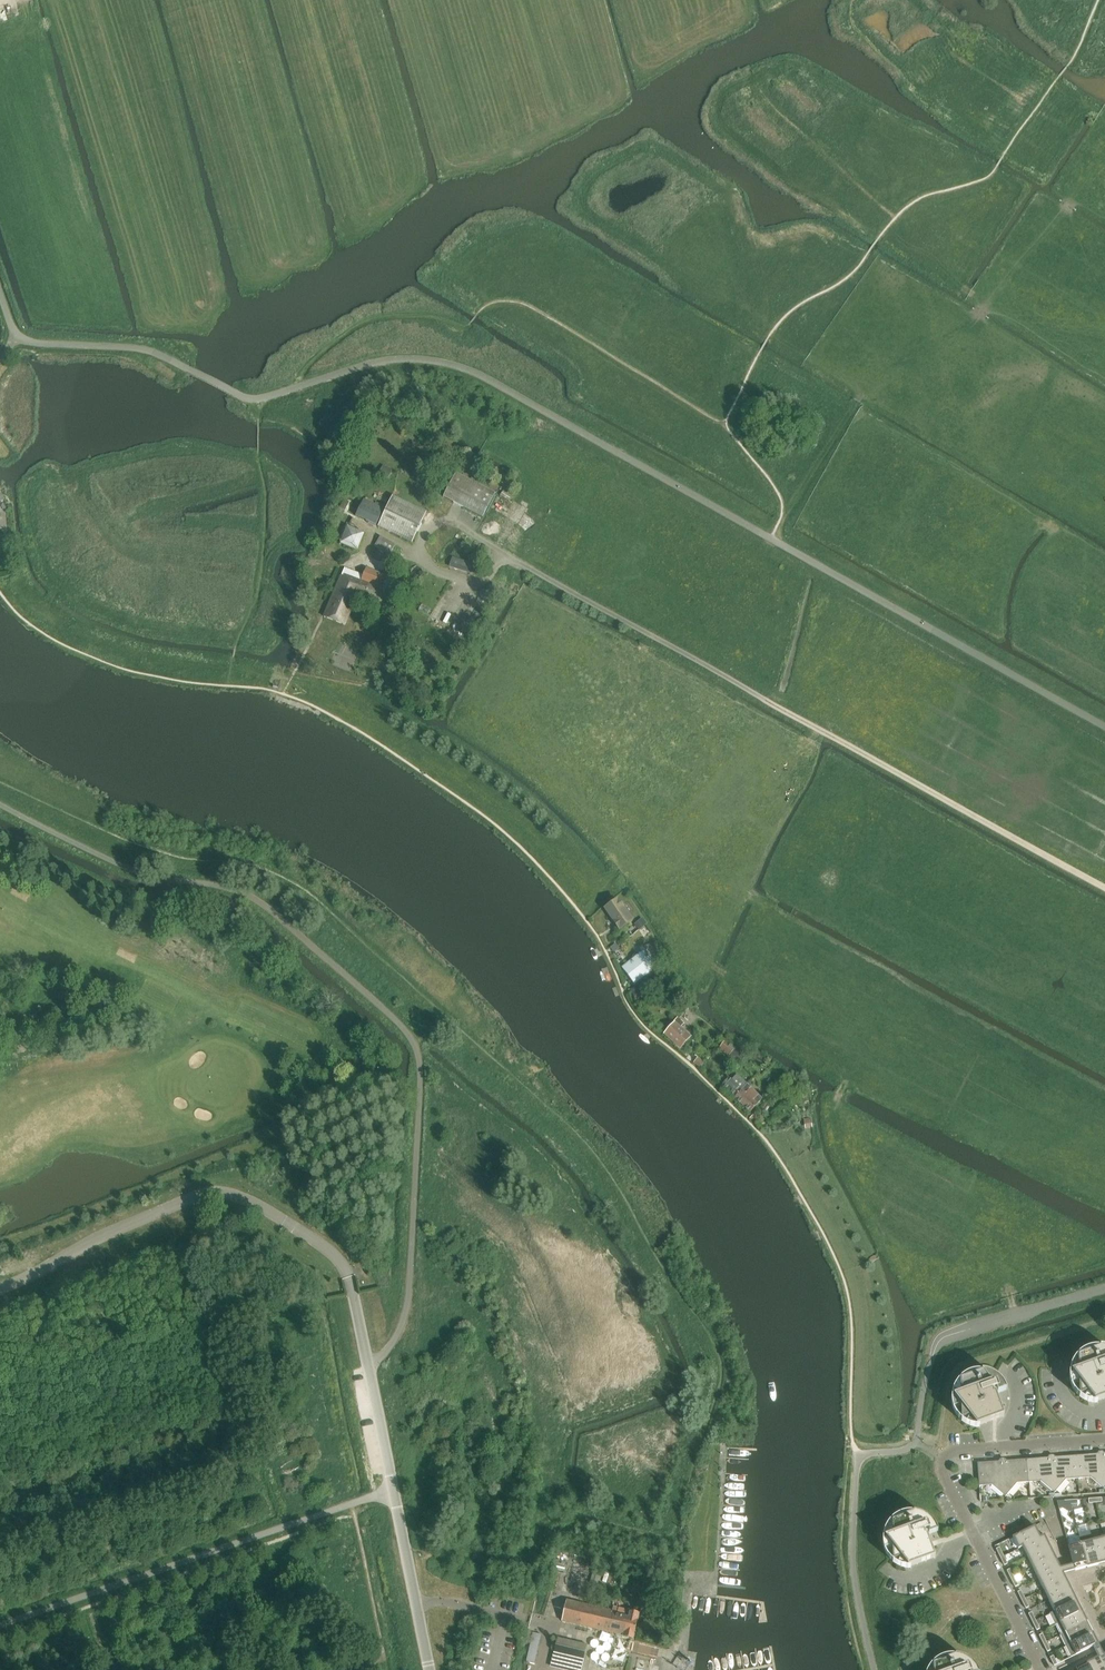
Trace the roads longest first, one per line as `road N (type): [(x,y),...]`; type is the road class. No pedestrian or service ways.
road 1 (track): [(394,1493),(0,1630)]
road 2 (residential): [(1041,1669),(941,1466),(958,1451),(1104,1439)]
road 3 (unclassified): [(430,1669),(371,1370)]
road 4 (track): [(784,515),(861,400),(960,355),(985,308)]
road 5 (track): [(1104,155),(985,308)]
road 6 (unclassified): [(942,1339),(1104,1289)]

